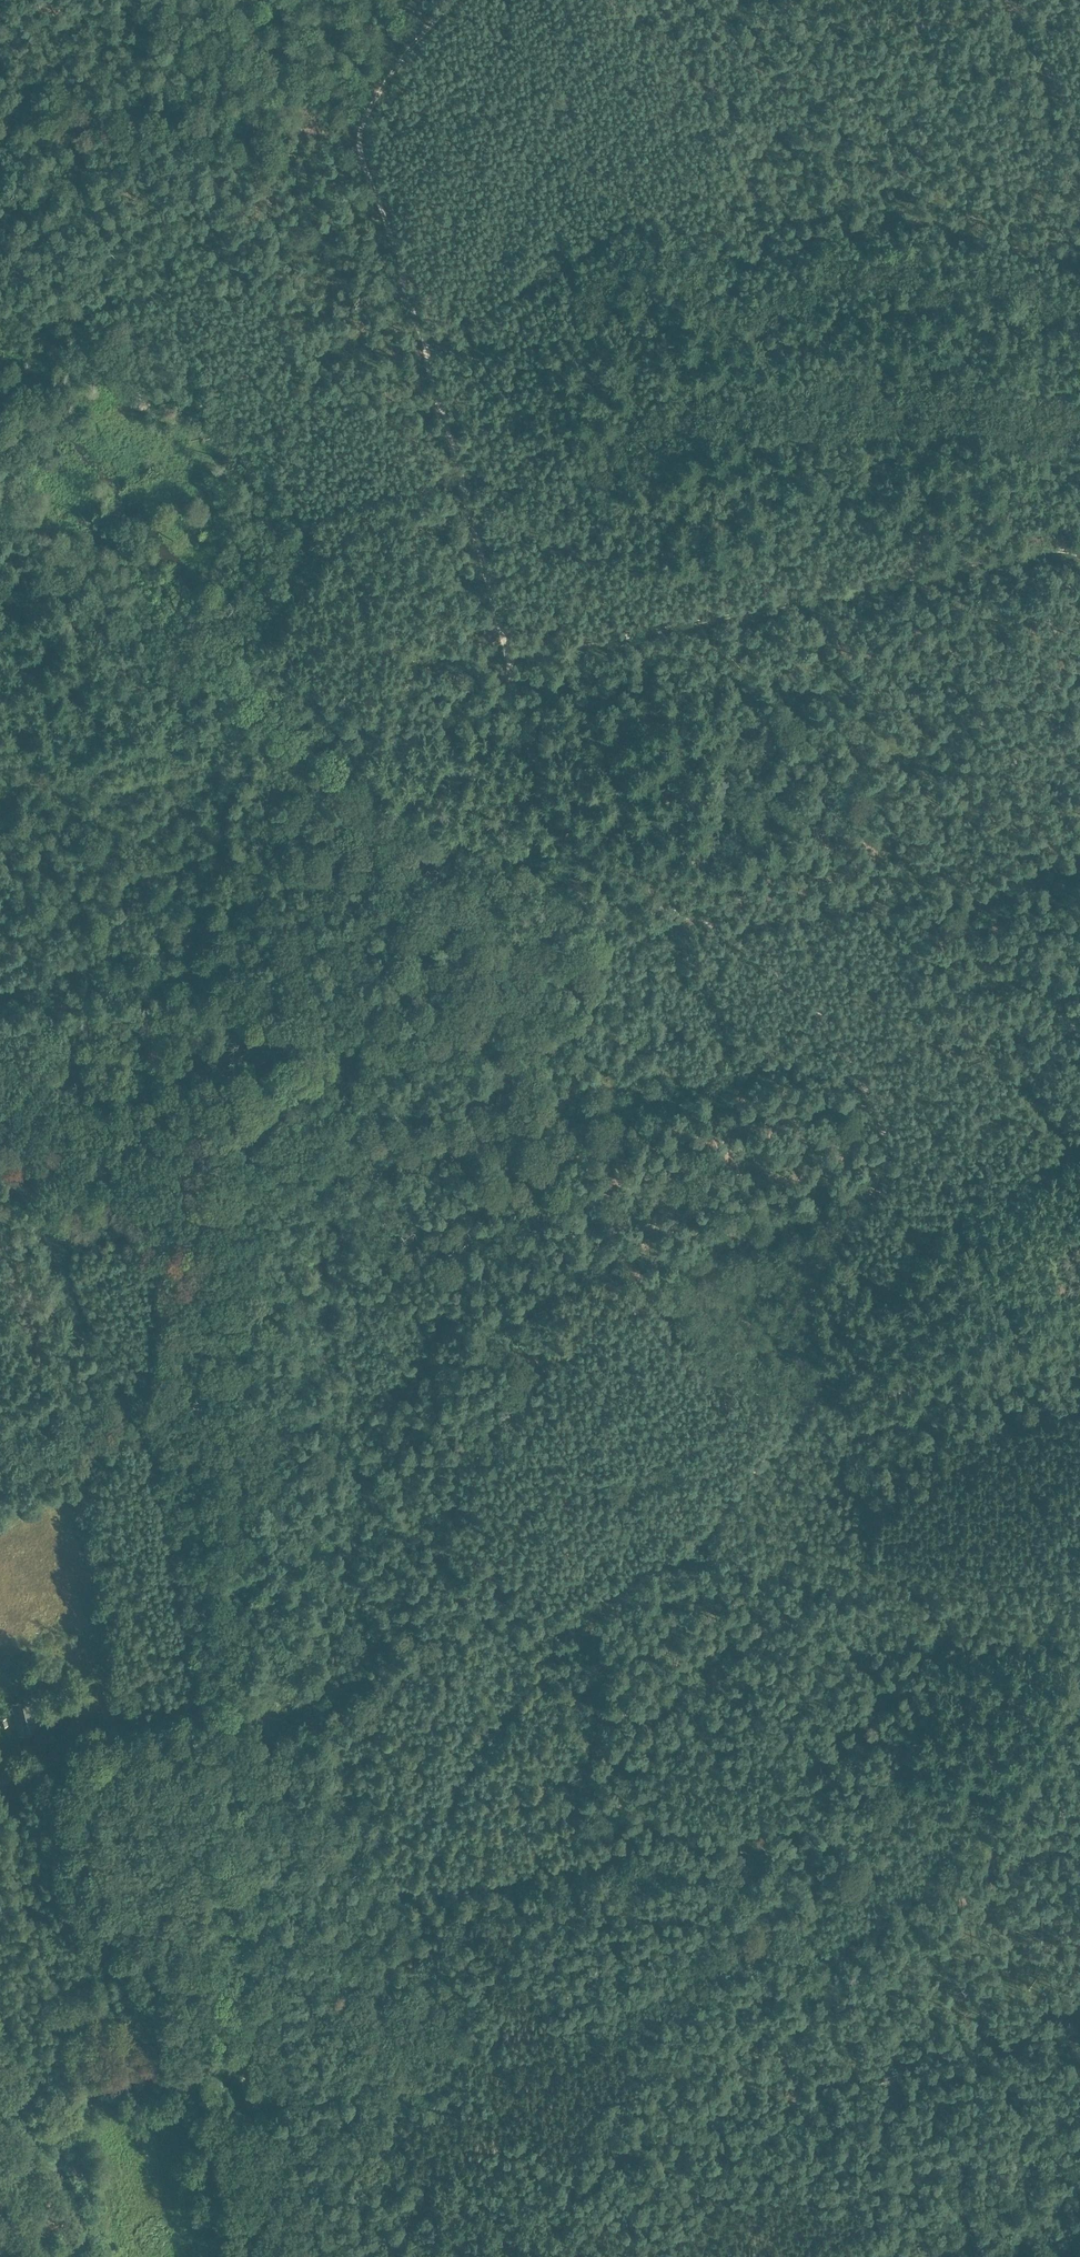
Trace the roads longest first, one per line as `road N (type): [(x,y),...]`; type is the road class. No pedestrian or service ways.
road 1 (track): [(321,1685),(432,1603),(458,1598),(567,1619),(692,1549),(815,1392),(818,1271),(881,1168),(876,1110),(822,1020),(778,971),(599,861)]
road 2 (track): [(455,0),(379,93),(359,149),(424,340),(505,656)]
road 3 (track): [(505,656),(1037,552),(1079,555)]
road 4 (track): [(399,2256),(355,2157),(352,2001),(322,1847),(301,1806),(272,1779),(256,1704)]
road 5 (track): [(872,2256),(1079,2141)]
road 6 (track): [(505,656),(532,752),(599,861)]
road 7 (track): [(204,1704),(196,1733),(155,1757),(45,1769)]

